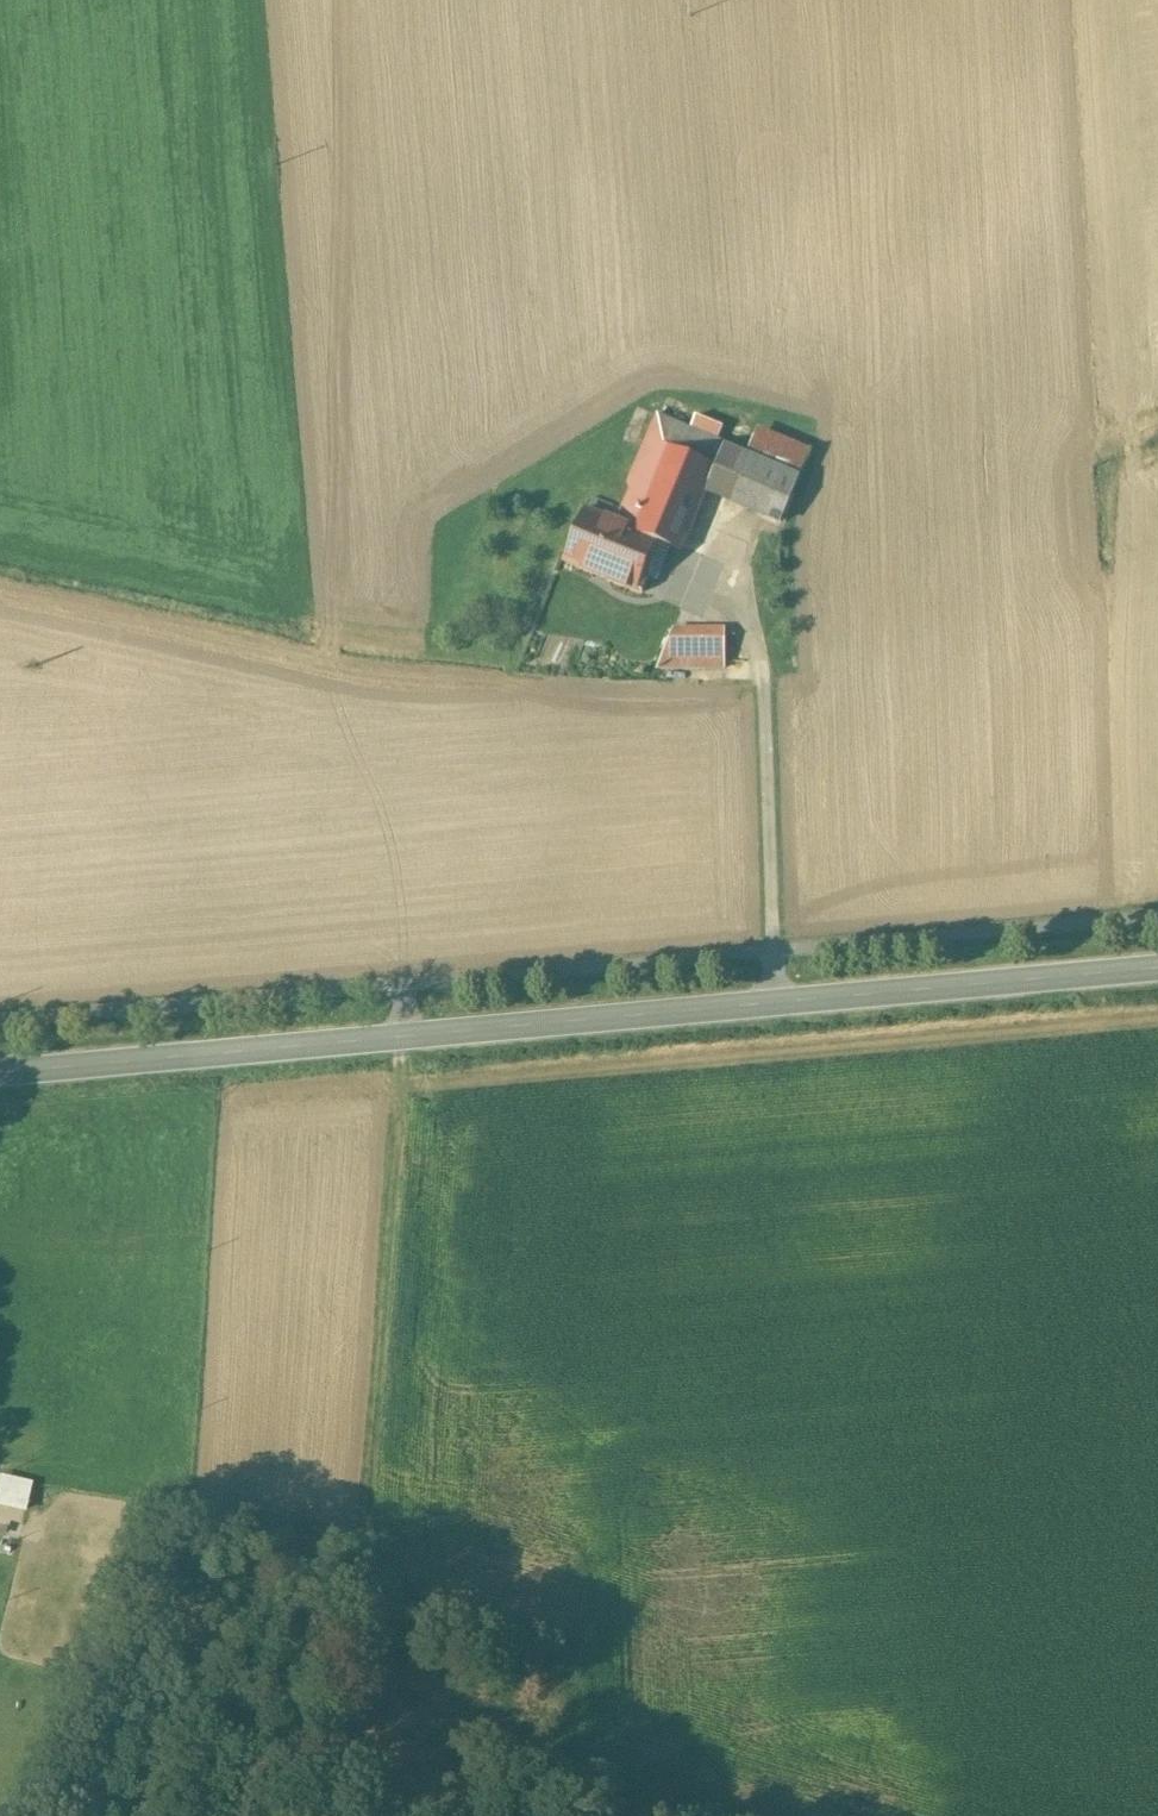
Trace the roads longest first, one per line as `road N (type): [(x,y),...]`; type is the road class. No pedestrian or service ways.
road 1 (secondary): [(1157,967),(0,1072)]

